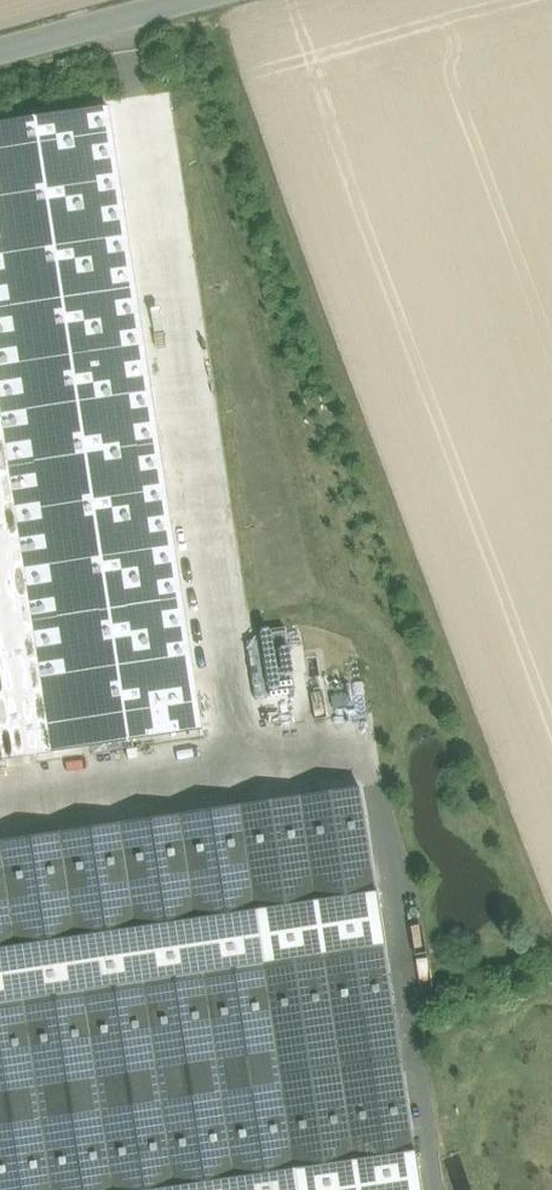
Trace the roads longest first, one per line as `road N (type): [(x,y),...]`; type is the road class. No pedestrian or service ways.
road 1 (residential): [(0,50),(188,0)]

